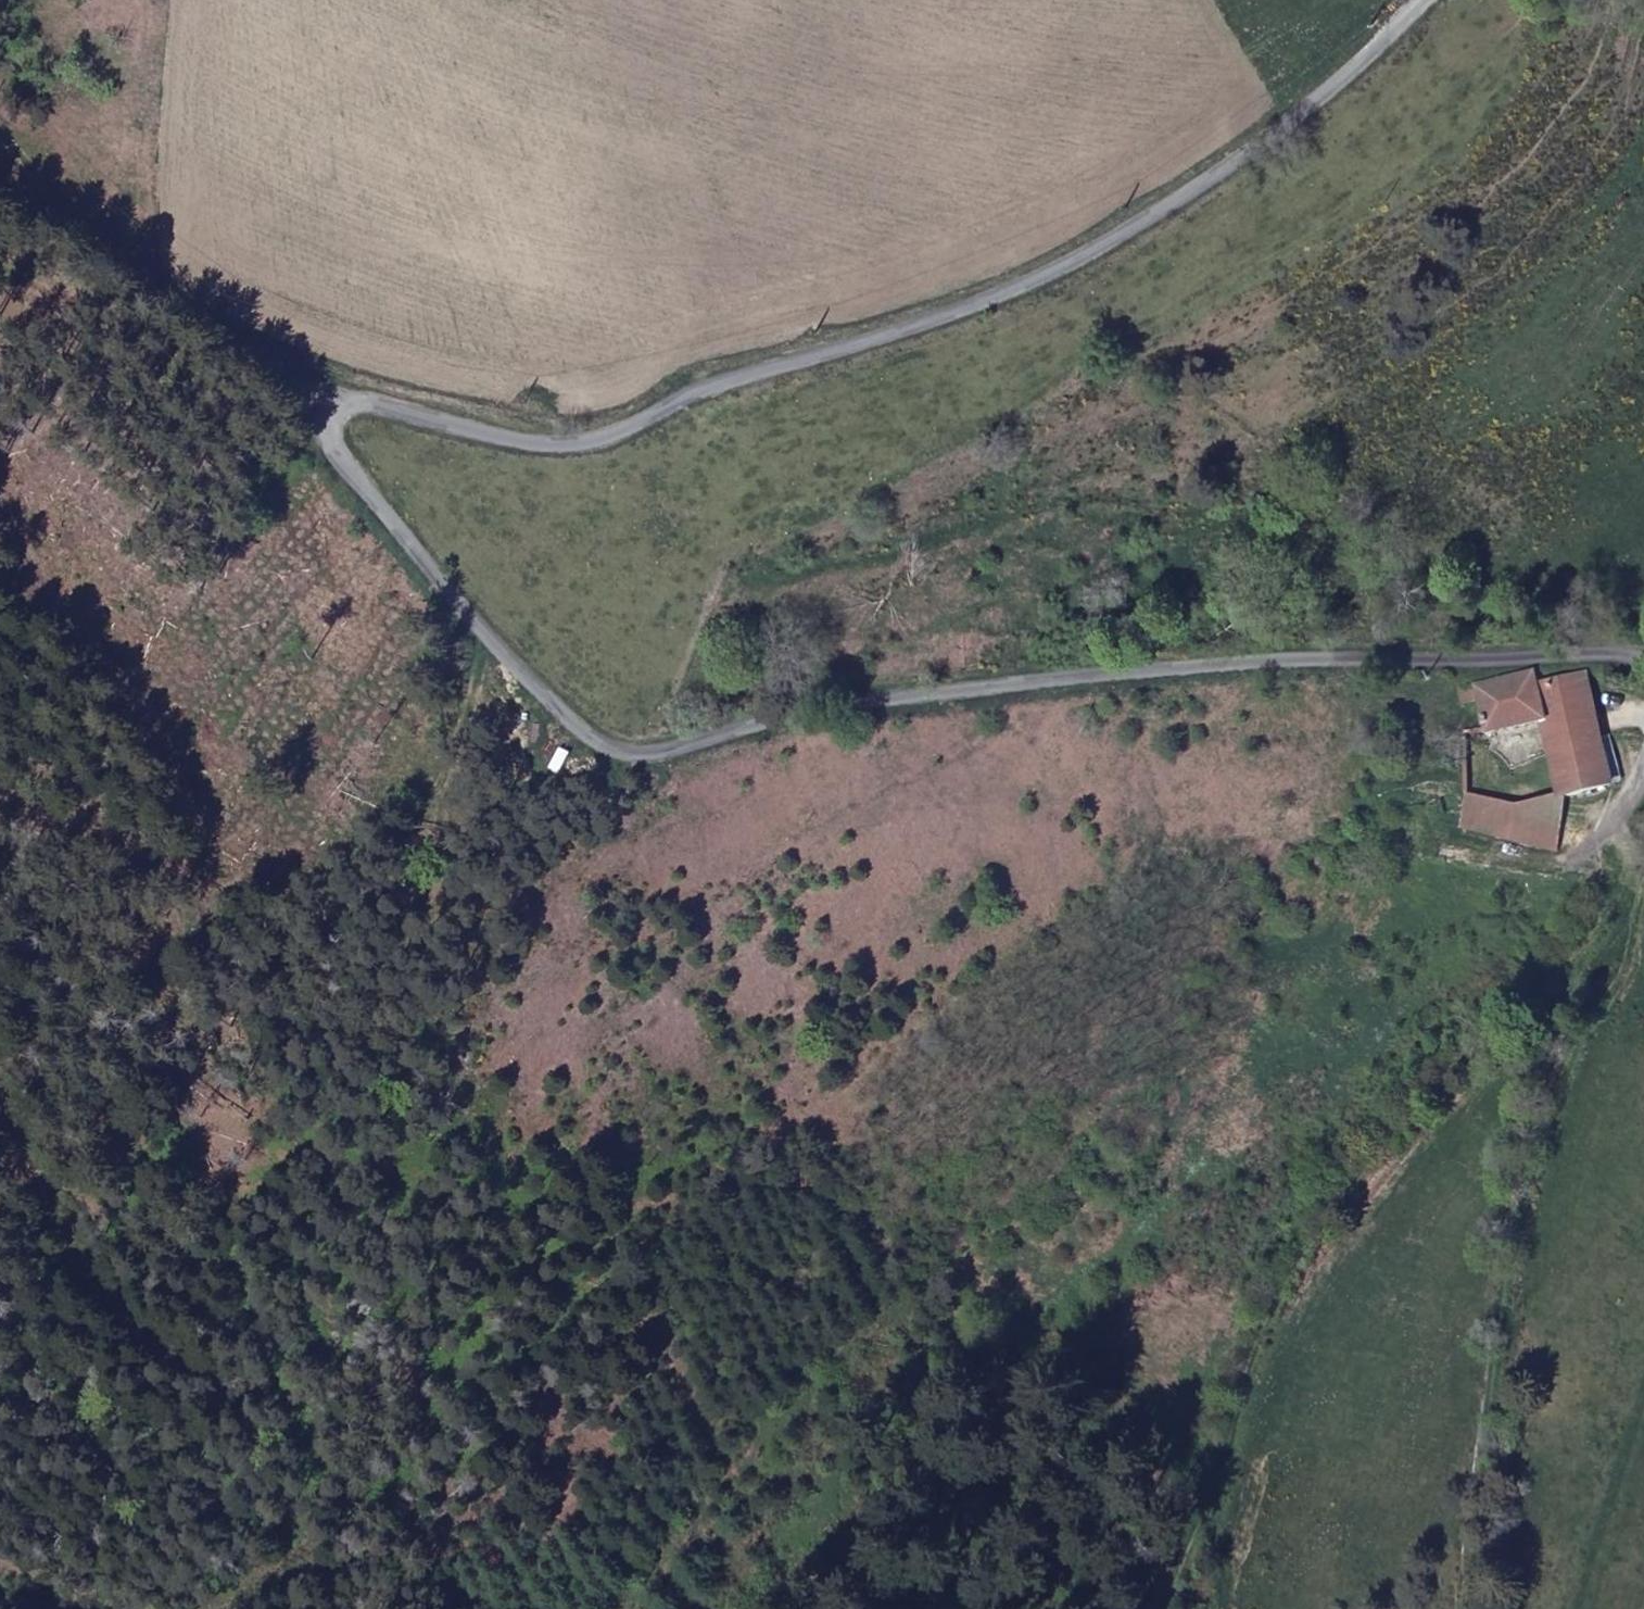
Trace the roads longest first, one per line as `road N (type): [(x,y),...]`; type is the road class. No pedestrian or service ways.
road 1 (residential): [(1643,657),(1640,649),(1228,658),(978,680),(627,751),(521,683),(343,475),(327,423),(364,406),(581,443),(983,300),(1098,251),(1212,180),(1328,92),(1420,0)]
road 2 (track): [(1166,1608),(1211,1514),(1286,1293),(1356,1192),(1534,1001),(1598,919),(1643,823)]
road 3 (track): [(327,423),(263,352),(62,213),(0,129)]

